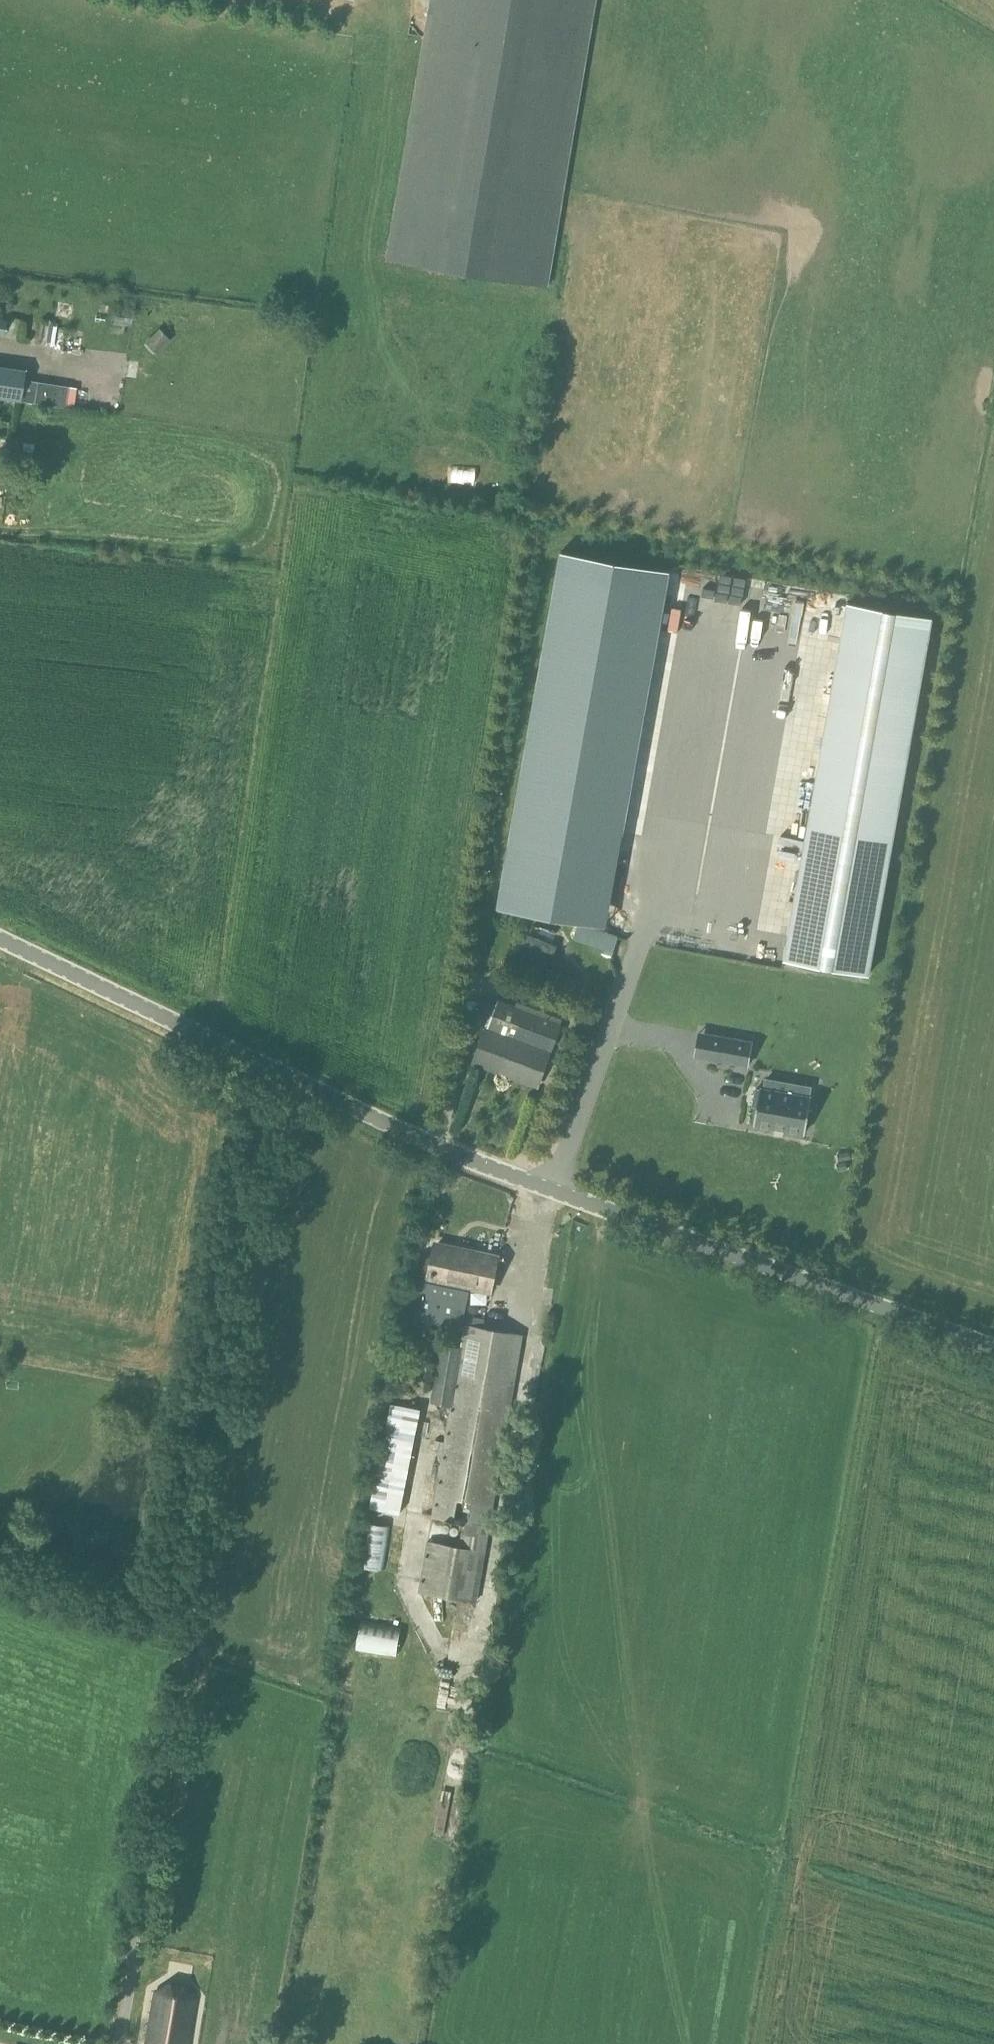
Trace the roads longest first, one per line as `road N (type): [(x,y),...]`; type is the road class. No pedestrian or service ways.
road 1 (unclassified): [(993,1351),(554,1190),(287,1079),(0,940)]

